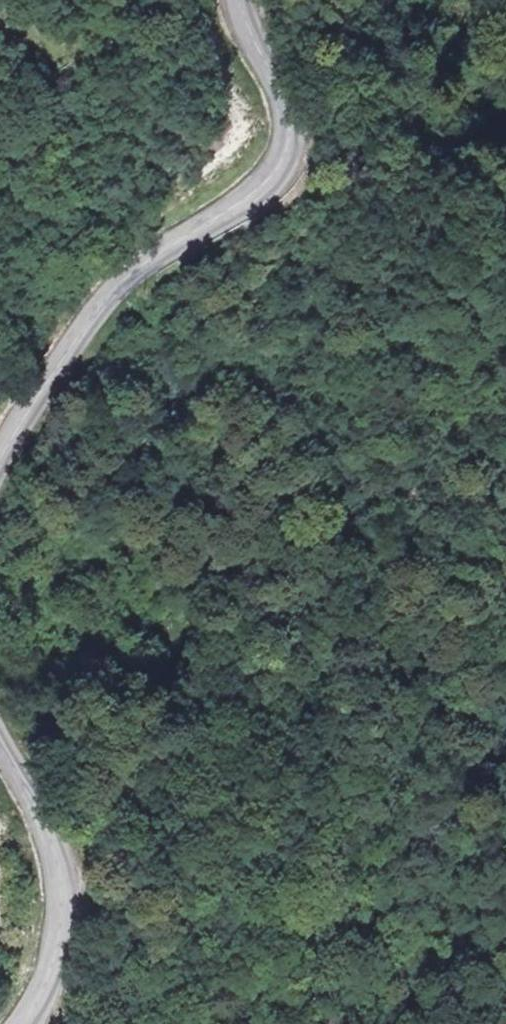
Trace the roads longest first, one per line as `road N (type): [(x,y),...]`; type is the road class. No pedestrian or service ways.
road 1 (track): [(505,319),(268,353),(163,392),(93,491),(50,577),(36,790)]
road 2 (tertiary): [(0,461),(100,304),(139,265),(275,171),(291,146),(295,120),(286,89),(242,0)]
road 3 (tertiary): [(27,1023),(62,943),(64,896),(58,841),(0,733)]

